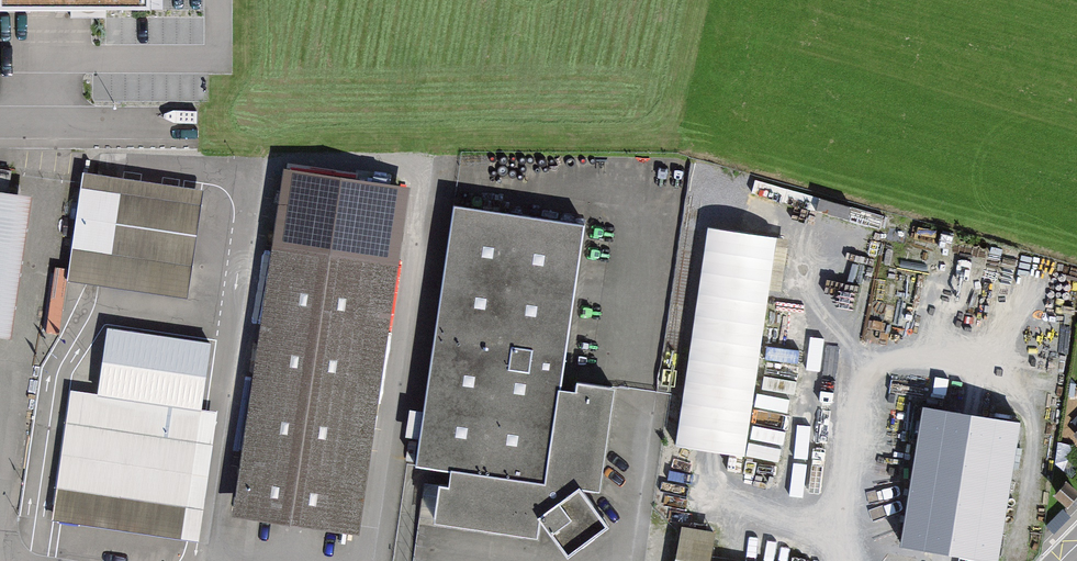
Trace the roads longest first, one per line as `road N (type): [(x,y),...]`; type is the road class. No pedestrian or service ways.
road 1 (residential): [(197,124),(0,122)]

